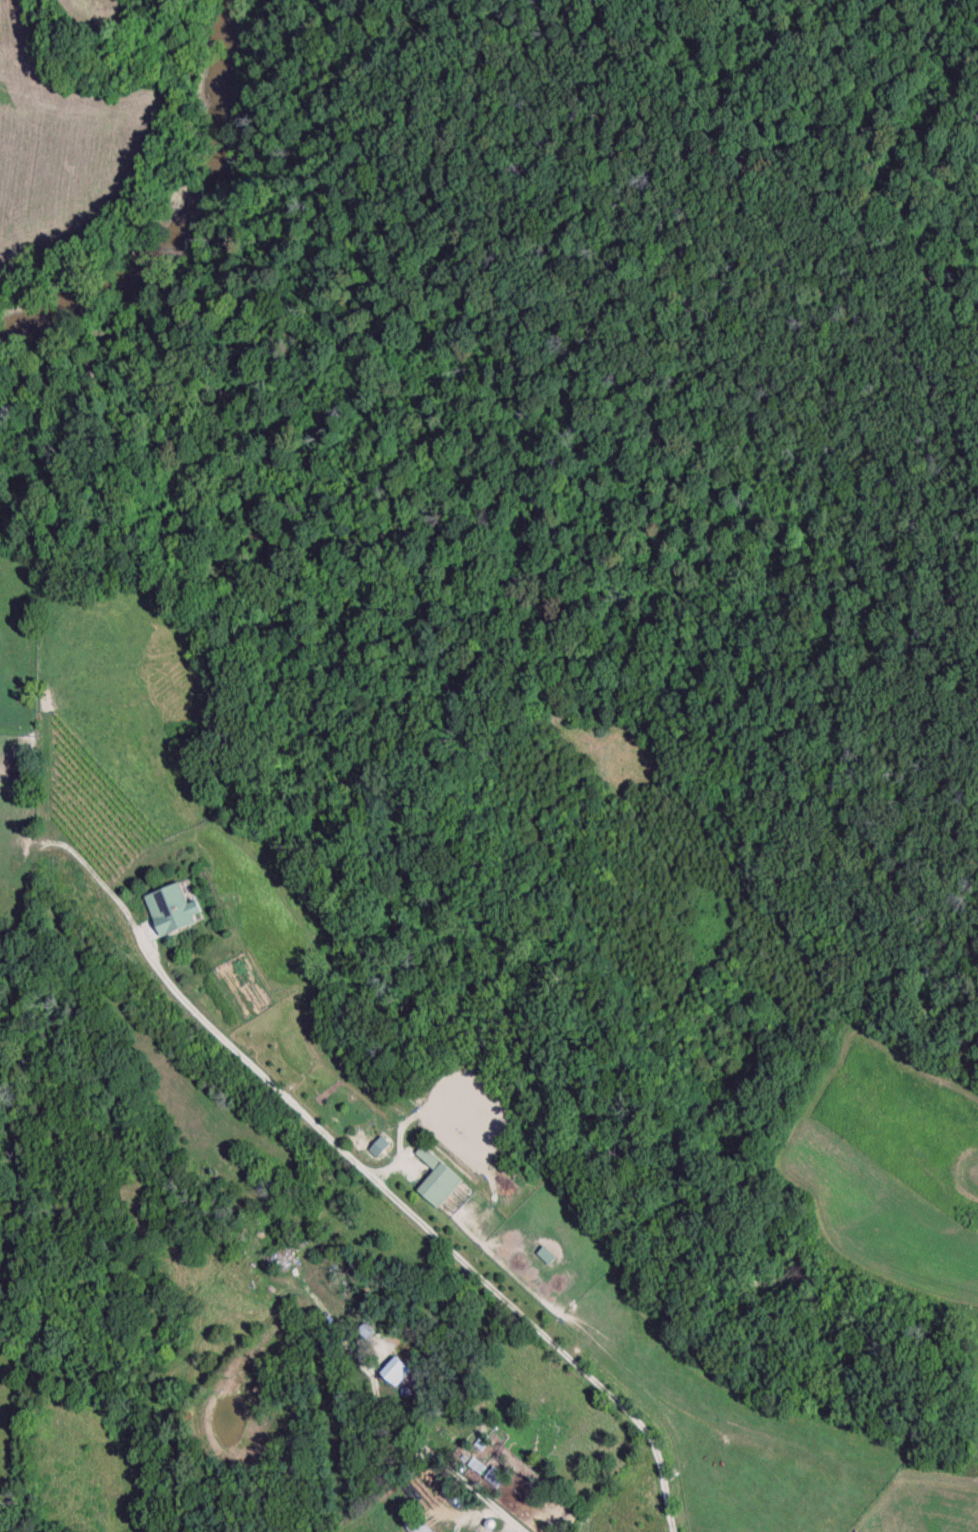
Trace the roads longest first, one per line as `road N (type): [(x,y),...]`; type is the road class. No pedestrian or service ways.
road 1 (residential): [(525,1531),(365,1413)]

